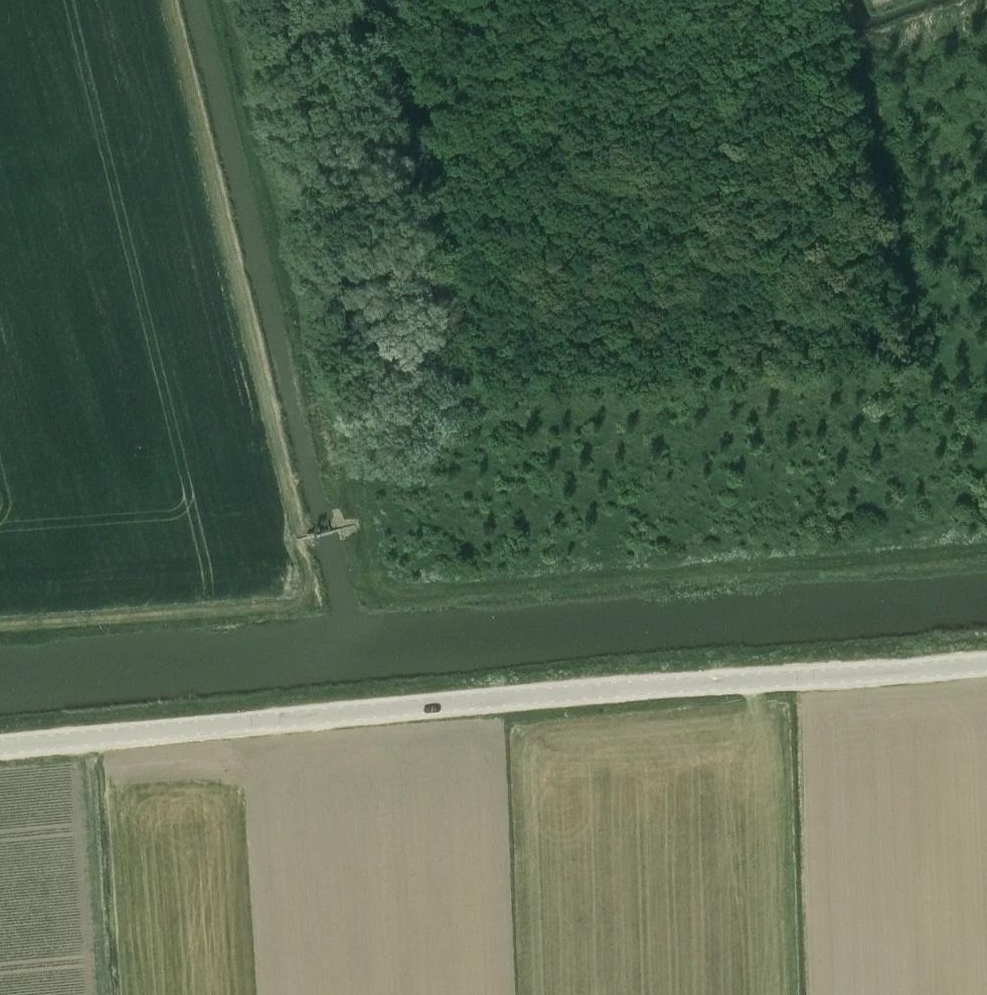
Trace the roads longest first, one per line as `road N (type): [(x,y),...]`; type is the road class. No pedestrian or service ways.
road 1 (tertiary): [(0,750),(986,664)]

